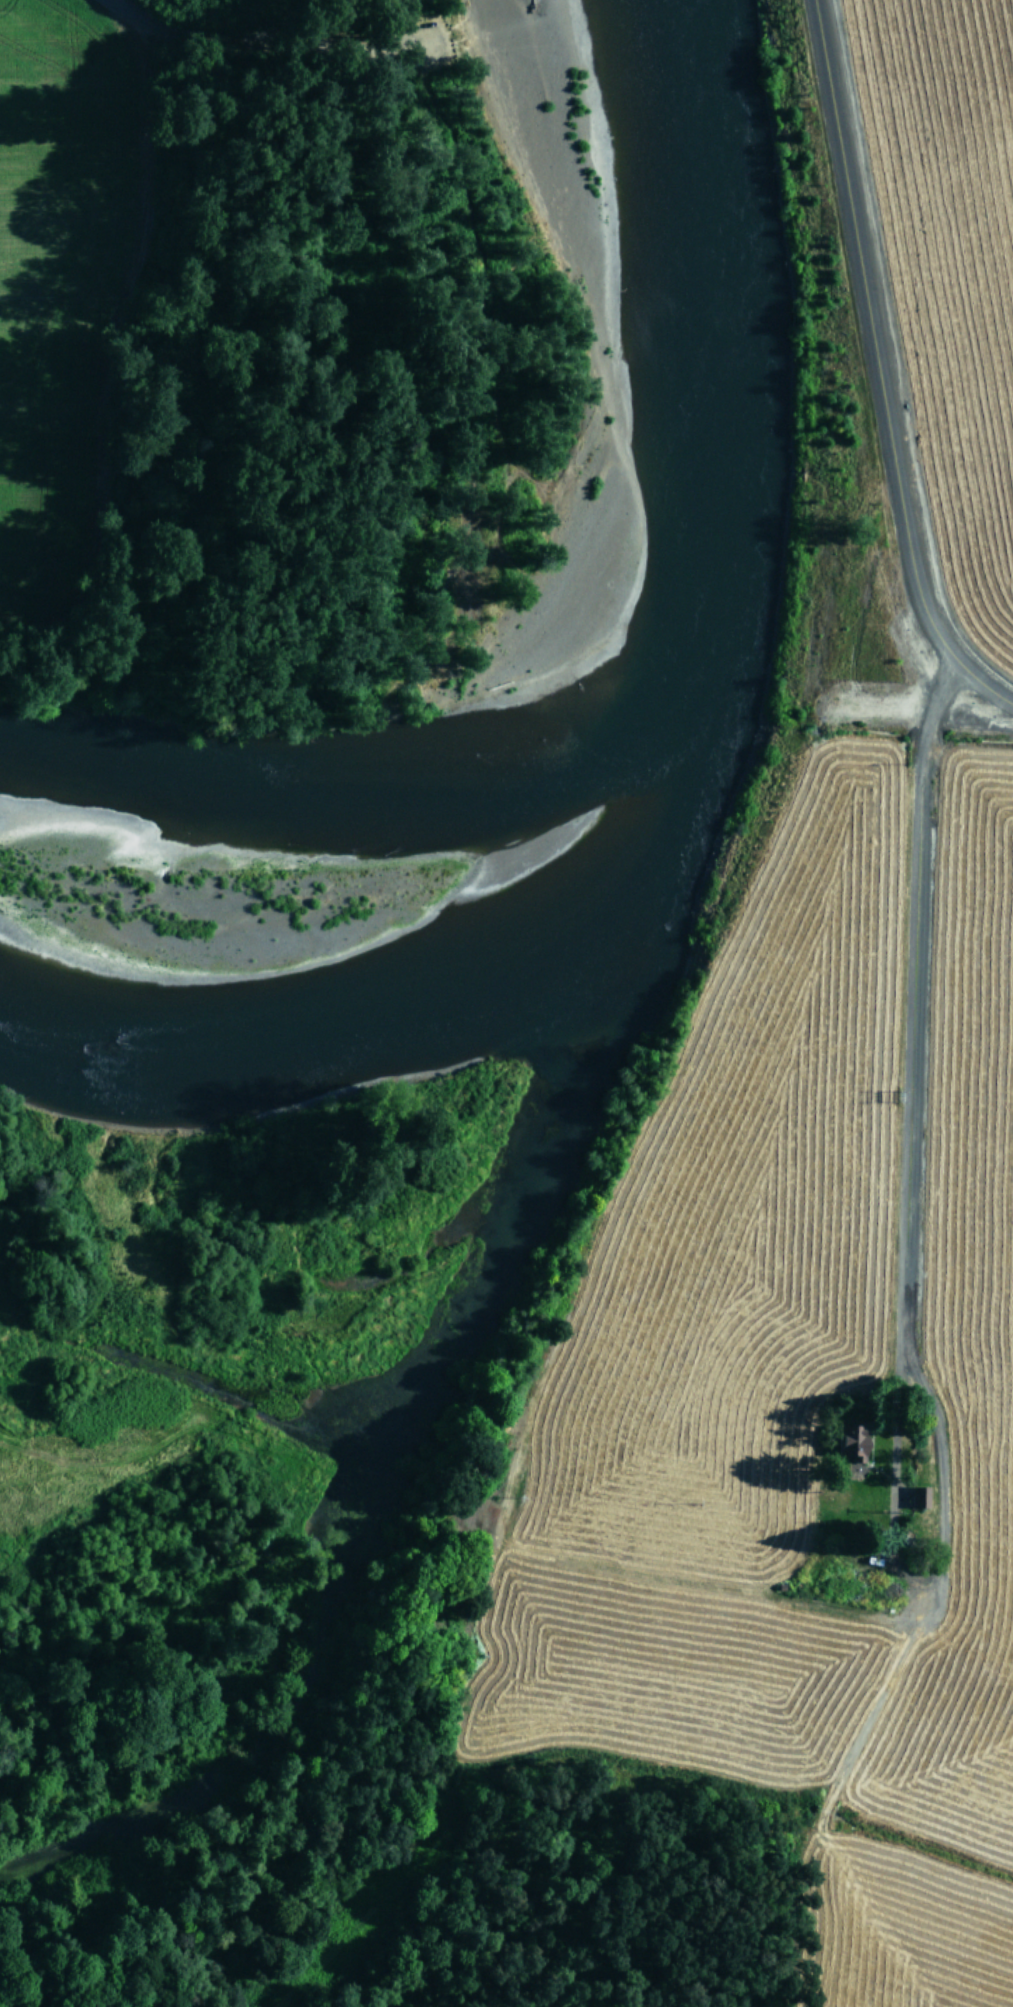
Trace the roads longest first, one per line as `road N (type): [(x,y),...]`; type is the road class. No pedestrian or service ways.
road 1 (residential): [(1012,723),(900,722),(835,692),(776,519),(682,0)]
road 2 (residential): [(901,1539),(900,722)]
road 3 (residential): [(113,0),(184,26),(239,22),(481,76)]

